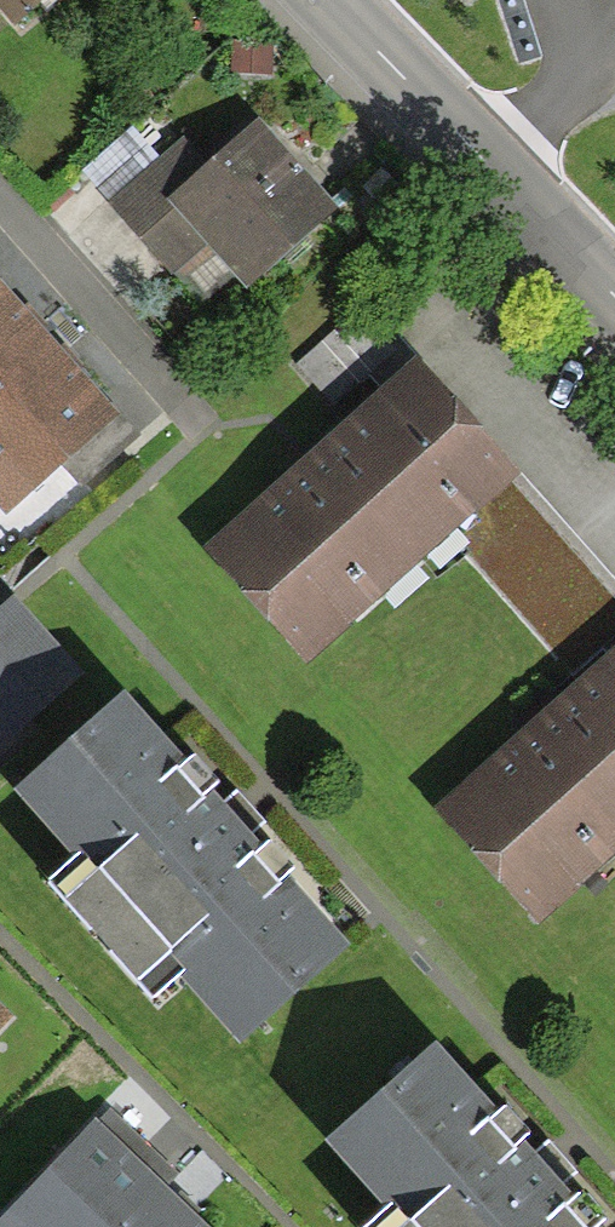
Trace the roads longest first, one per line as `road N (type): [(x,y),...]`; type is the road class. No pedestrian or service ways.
road 1 (tertiary): [(614,301),(325,0)]

